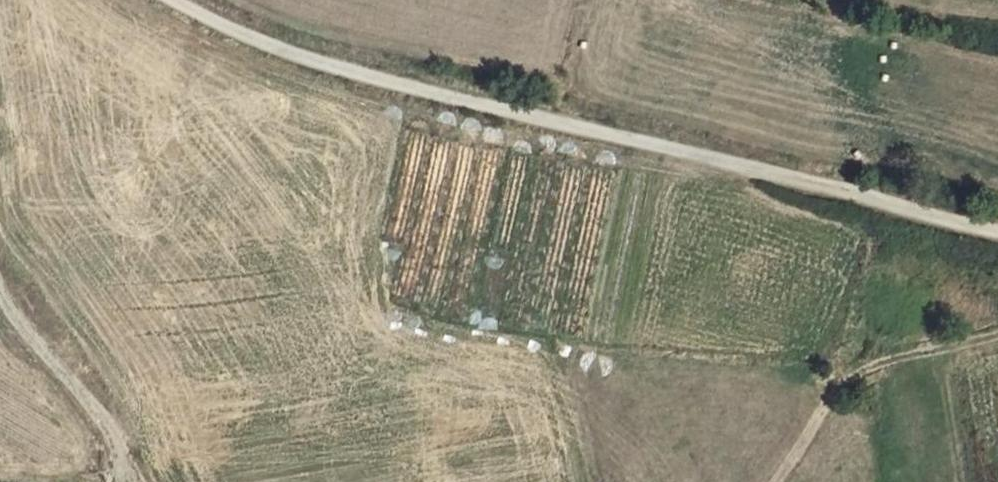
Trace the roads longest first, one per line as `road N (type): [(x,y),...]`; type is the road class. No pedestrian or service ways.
road 1 (track): [(173,0),(219,29),(423,99),(596,132),(997,231)]
road 2 (track): [(997,345),(849,382),(775,481)]
road 3 (track): [(0,294),(107,434),(115,481)]

